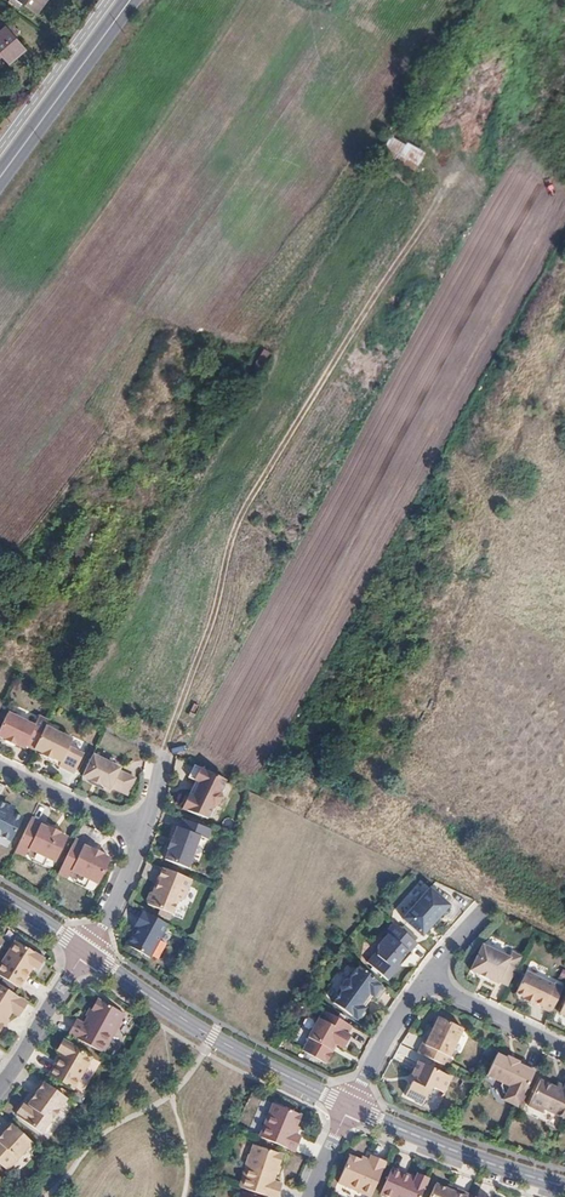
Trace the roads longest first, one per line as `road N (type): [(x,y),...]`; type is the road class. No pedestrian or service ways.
road 1 (track): [(159,759),(174,727),(199,594),(281,448),(456,179)]
road 2 (residential): [(84,947),(213,1033),(351,1104)]
road 3 (residential): [(351,1104),(564,1182)]
road 4 (primary): [(0,176),(128,0)]
road 5 (residential): [(51,687),(70,711),(154,750),(152,797),(139,834)]
road 6 (residential): [(0,1082),(84,947)]
road 7 (residential): [(0,767),(139,834)]
road 8 (residential): [(428,977),(564,1046)]
road 9 (residential): [(351,1104),(428,977)]
road 10 (residential): [(139,834),(121,889),(84,947)]

